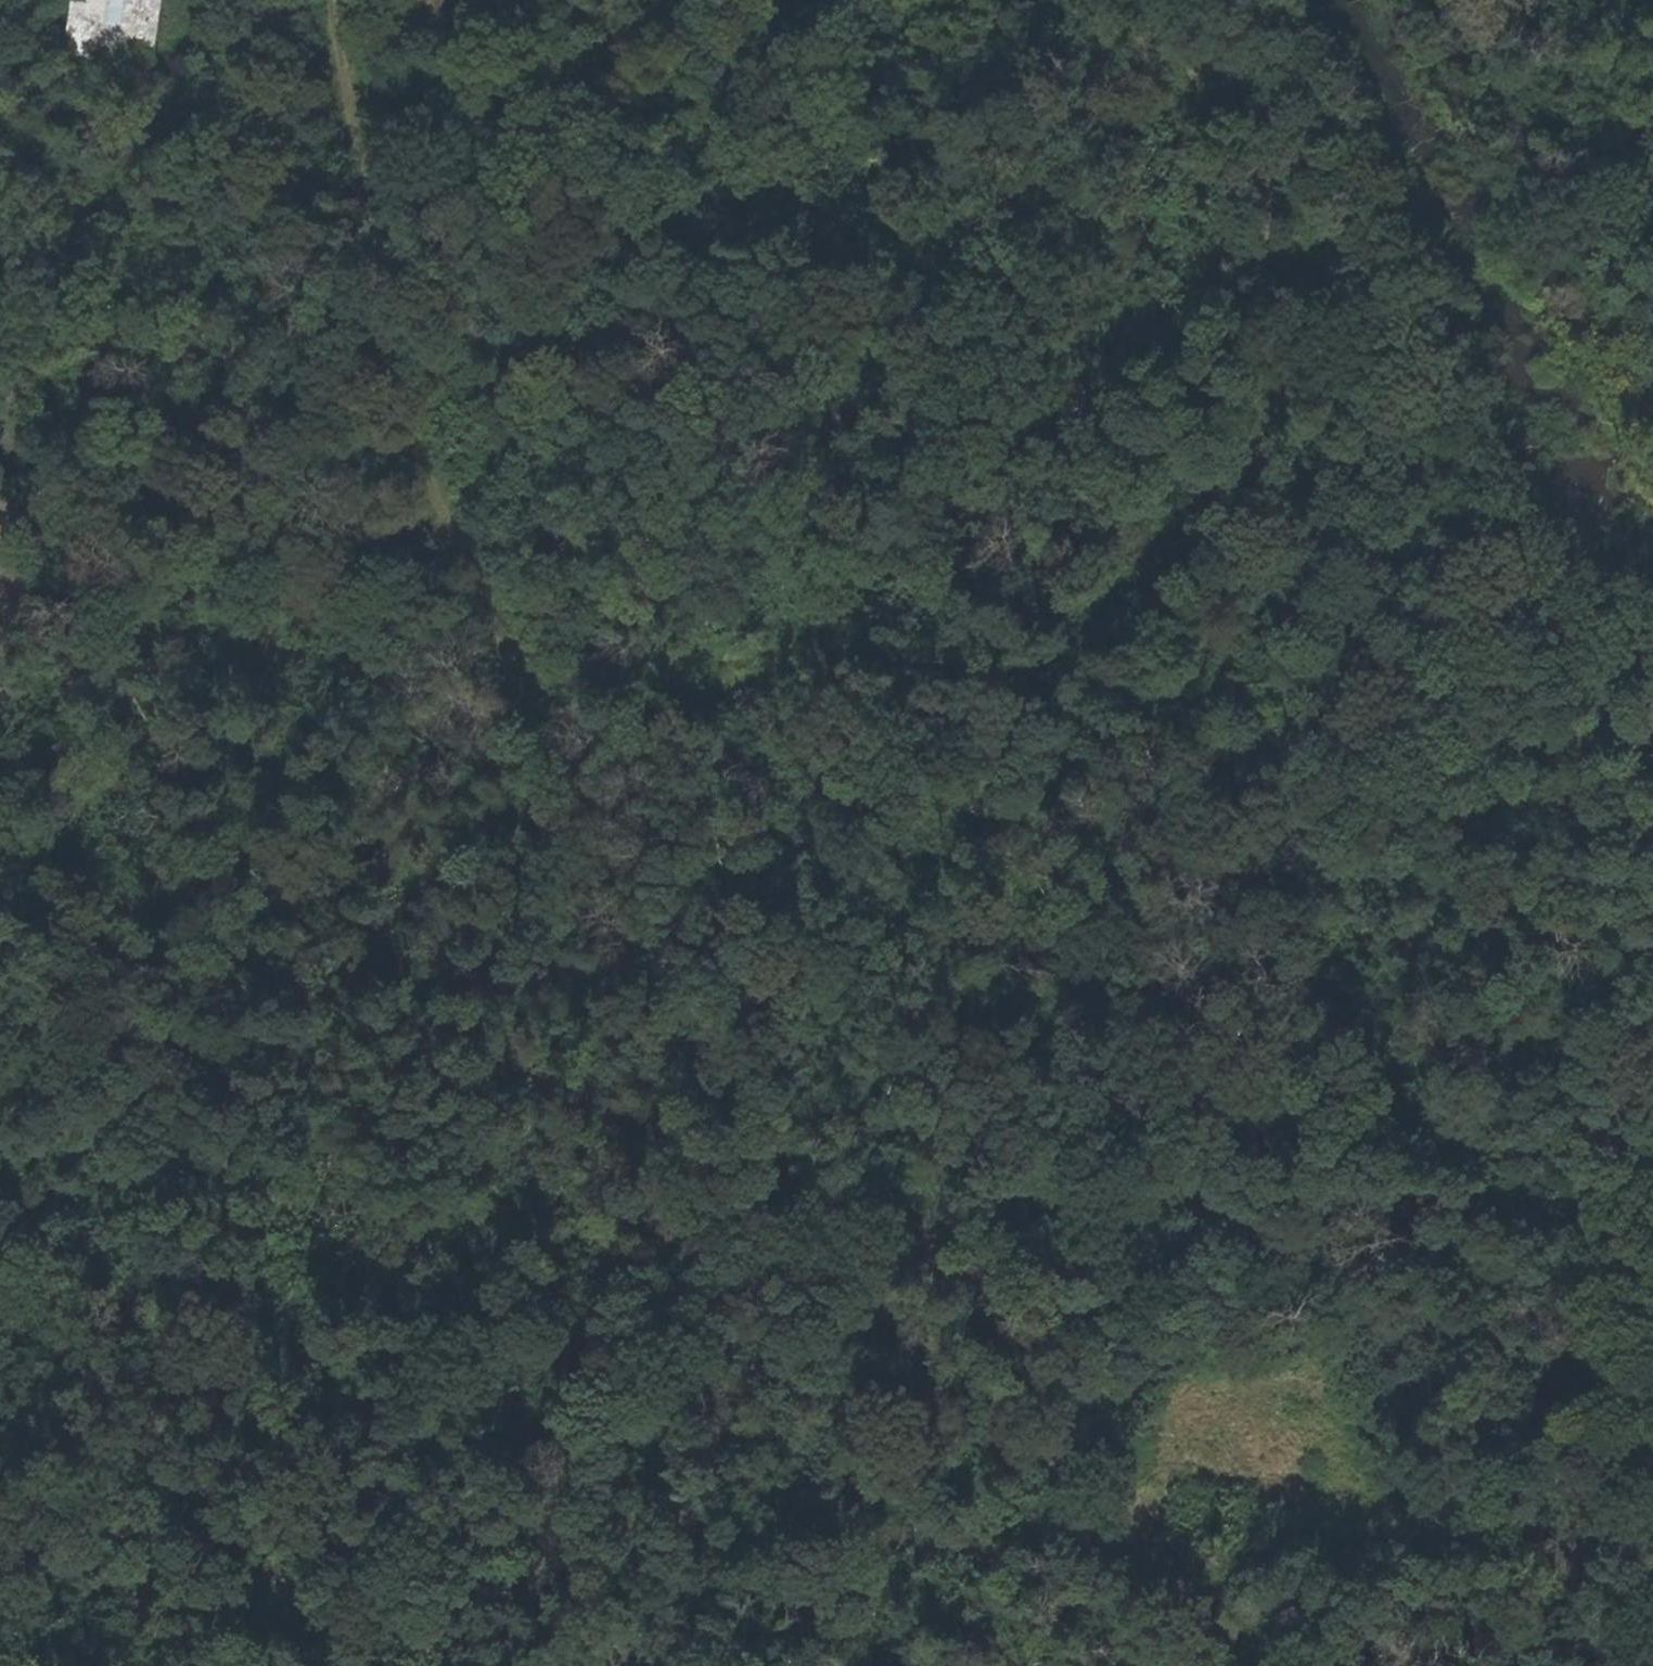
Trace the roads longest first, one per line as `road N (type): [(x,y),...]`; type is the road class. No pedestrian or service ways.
road 1 (track): [(1468,0),(1564,182),(1652,269)]
road 2 (track): [(1267,1665),(1061,1481)]

